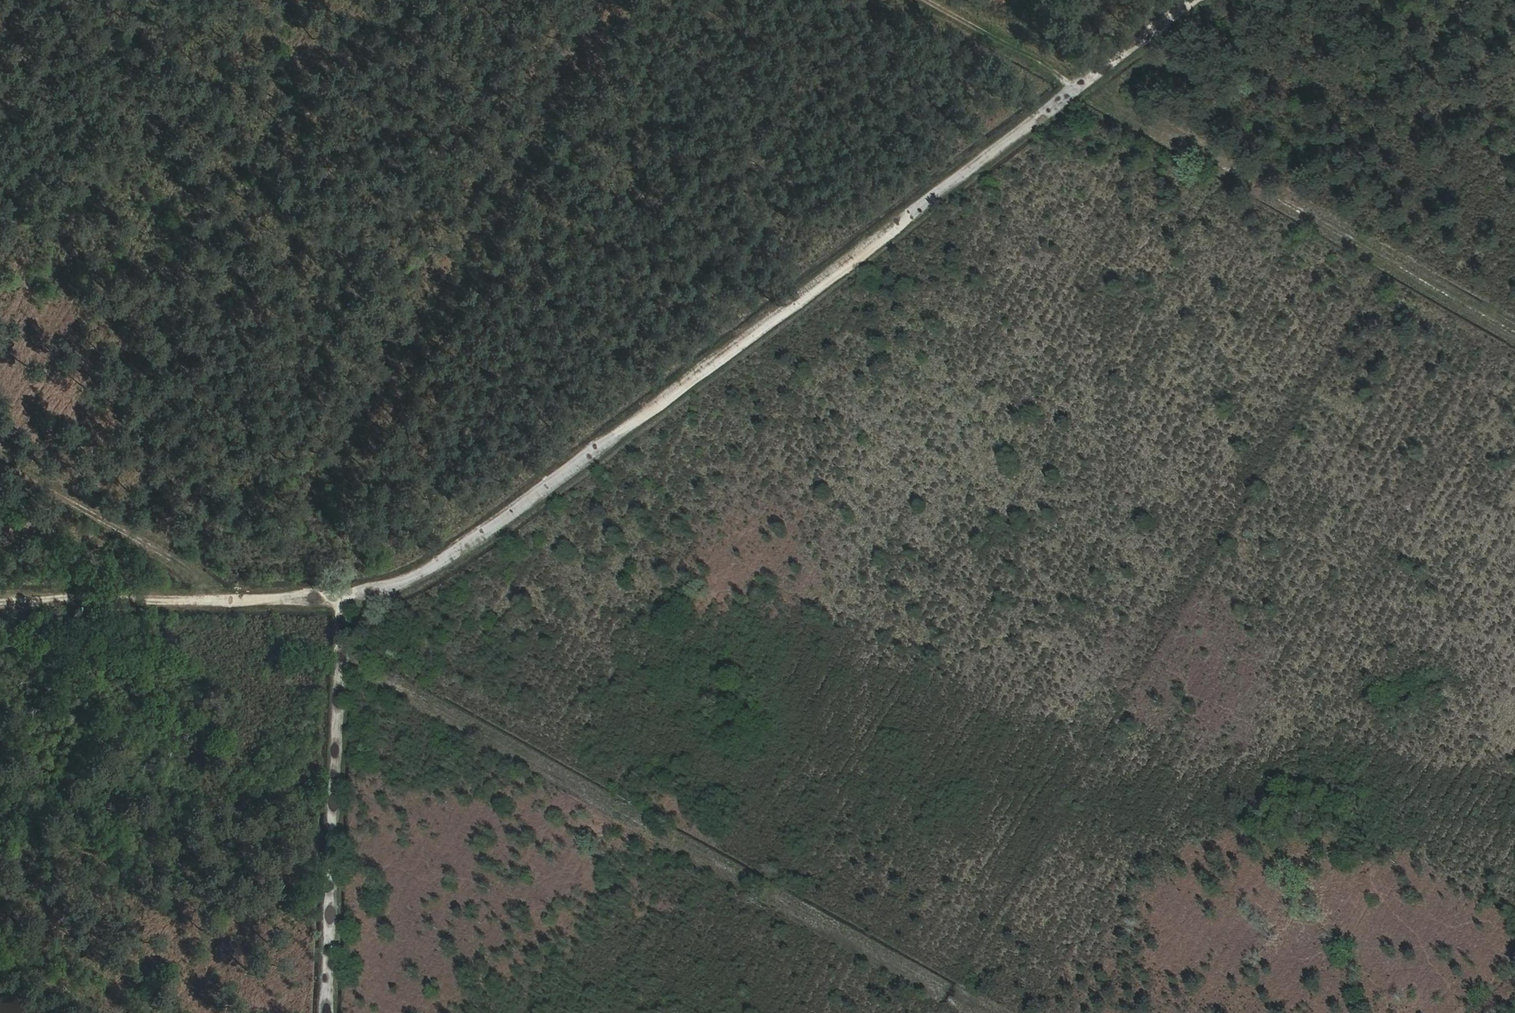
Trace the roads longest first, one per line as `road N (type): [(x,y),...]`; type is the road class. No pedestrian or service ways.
road 1 (track): [(0,606),(350,600),(430,577),(1197,0)]
road 2 (track): [(328,1012),(350,600)]
road 3 (track): [(248,601),(0,459)]
road 4 (track): [(1083,87),(925,0)]

